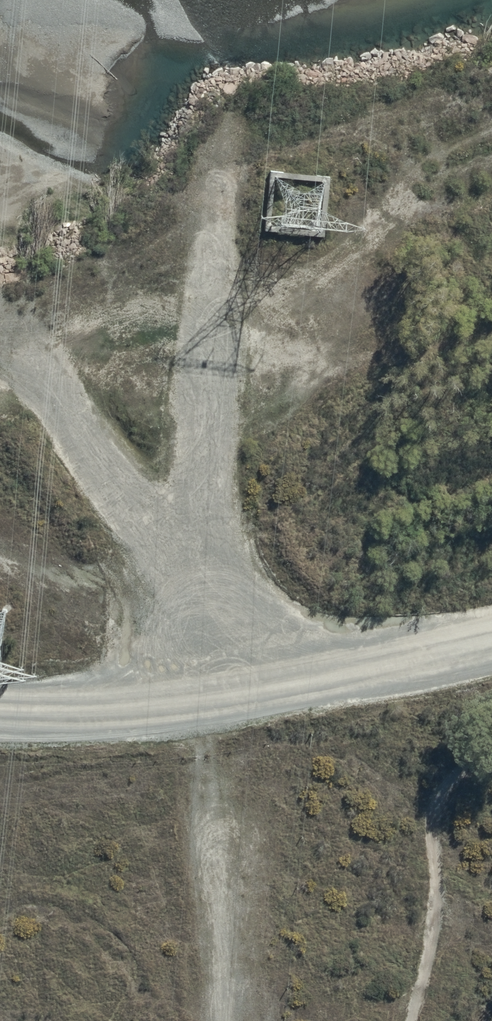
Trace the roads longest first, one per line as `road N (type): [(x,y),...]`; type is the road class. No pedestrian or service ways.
road 1 (track): [(221,1020),(226,892),(205,754),(243,683),(215,601),(202,492),(218,164),(202,43)]
road 2 (track): [(491,653),(243,683),(0,692)]
road 3 (track): [(215,601),(144,524),(0,309)]

